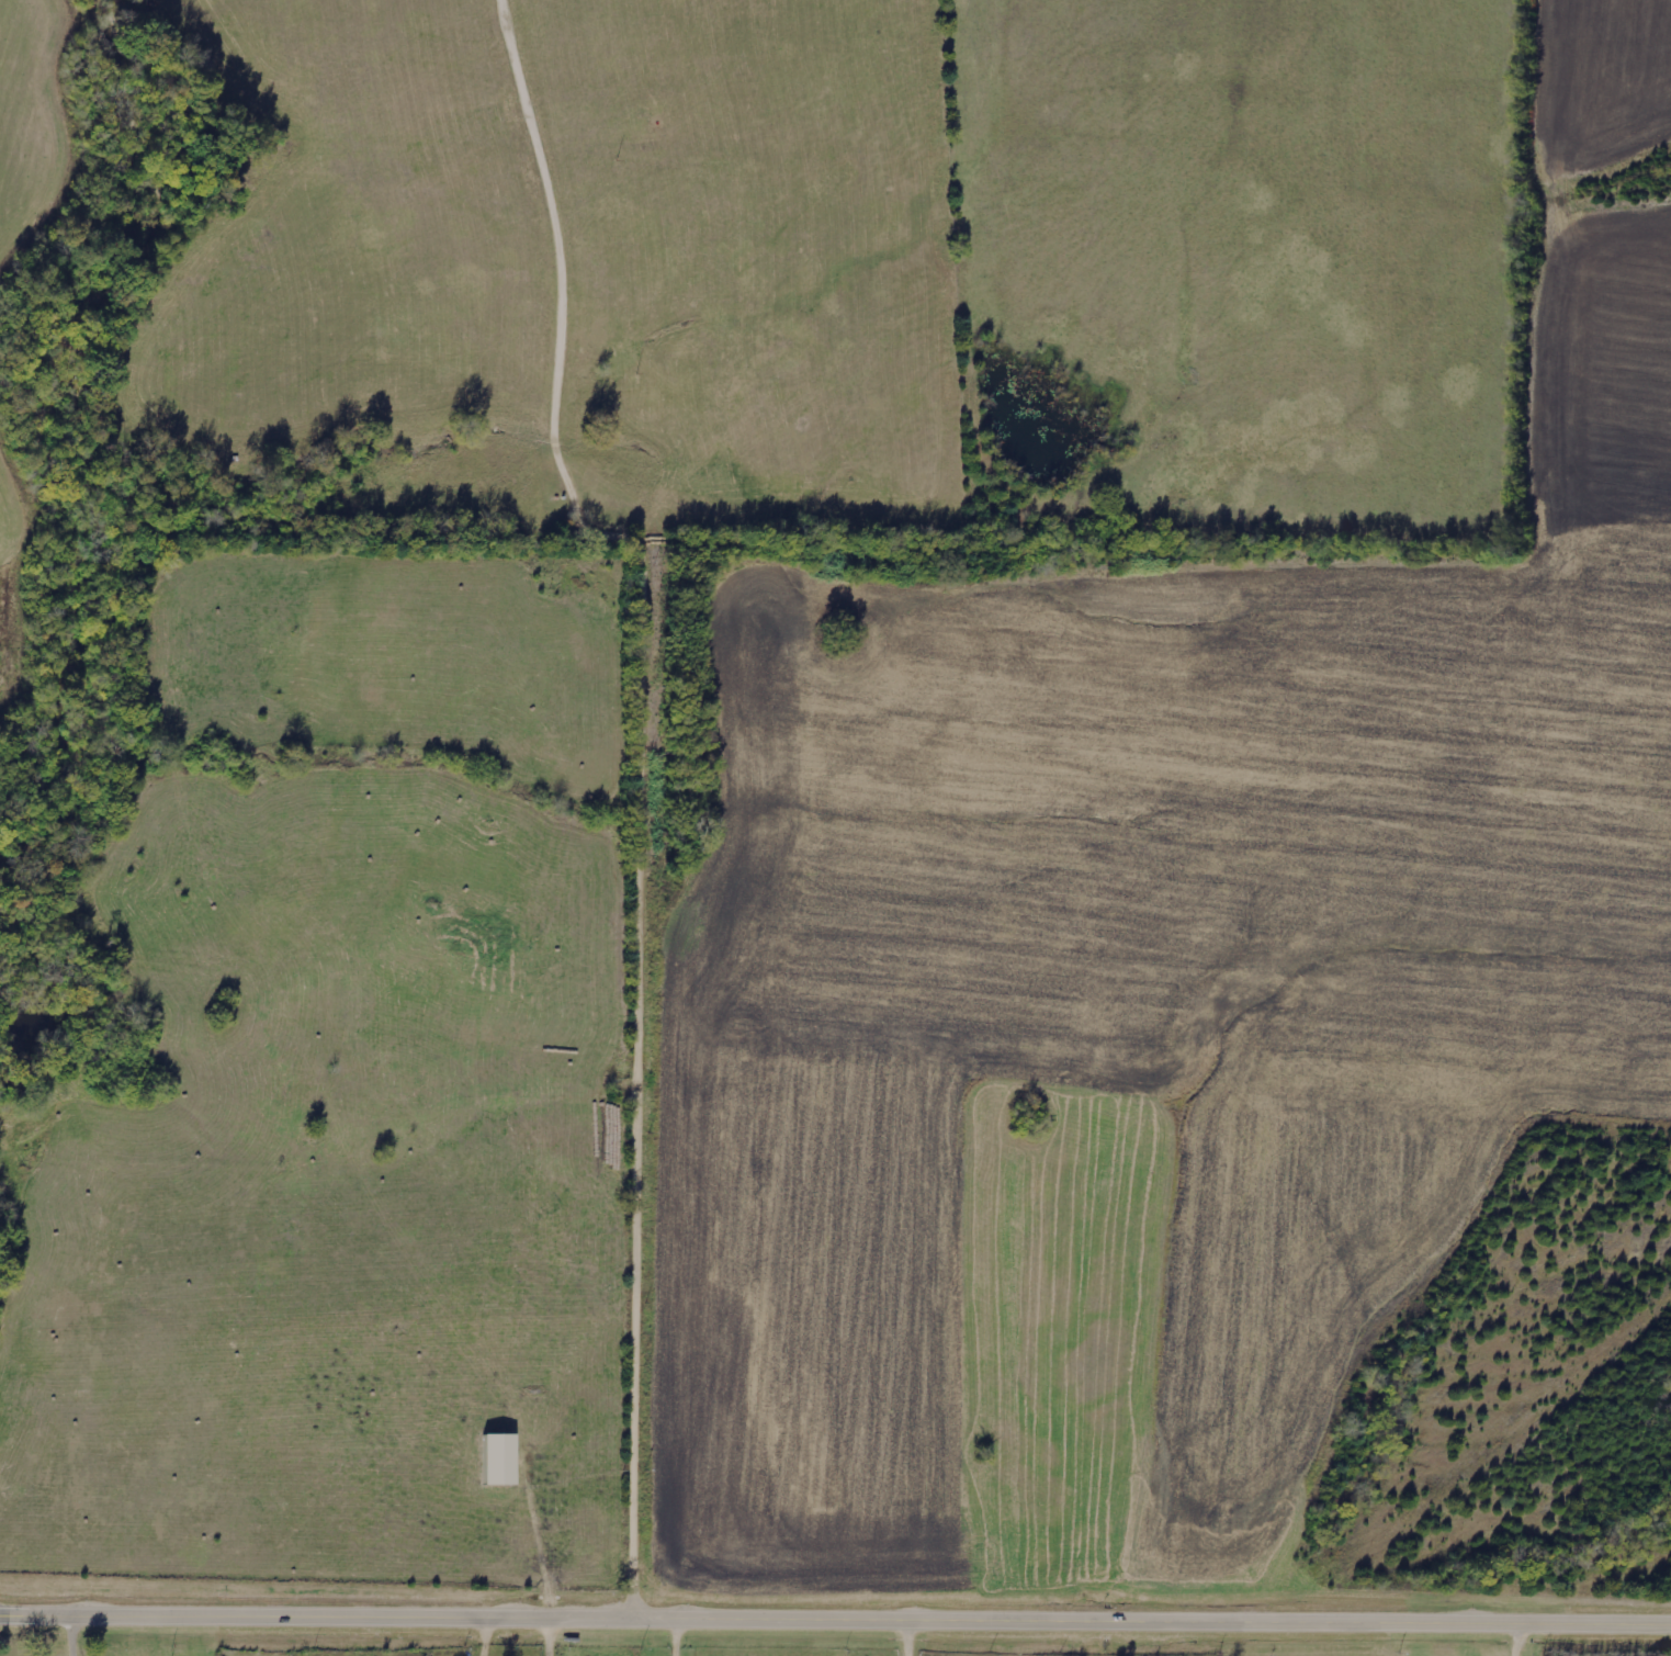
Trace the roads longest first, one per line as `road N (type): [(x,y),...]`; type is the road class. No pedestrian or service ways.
road 1 (secondary): [(1670,1618),(0,1620)]
road 2 (residential): [(641,1618),(654,593),(652,564),(637,542),(588,537)]

